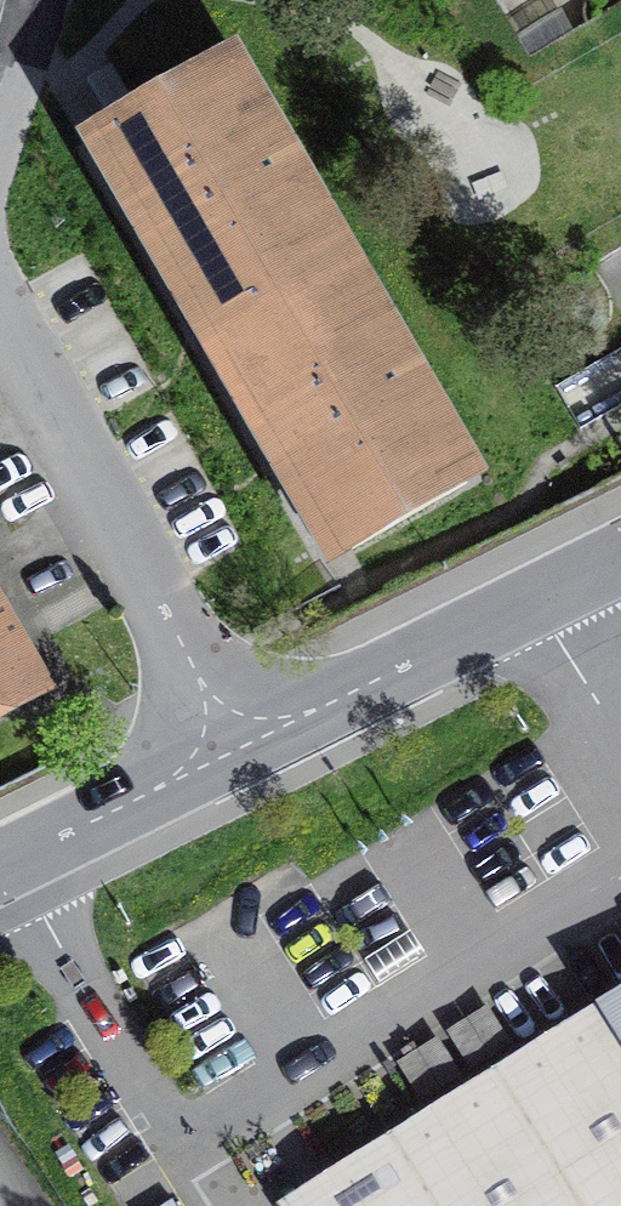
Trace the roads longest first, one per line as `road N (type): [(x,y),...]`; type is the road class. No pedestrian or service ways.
road 1 (residential): [(0,321),(232,746)]
road 2 (residential): [(620,554),(232,746)]
road 3 (residential): [(232,746),(0,865)]
road 4 (residential): [(36,0),(0,139)]

